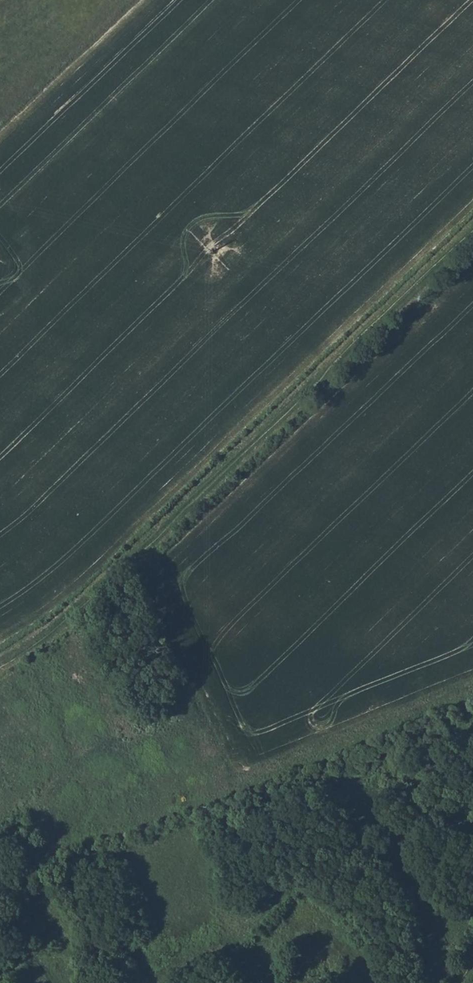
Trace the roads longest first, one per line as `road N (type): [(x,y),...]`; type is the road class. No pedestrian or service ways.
road 1 (track): [(0,659),(77,605),(472,234)]

